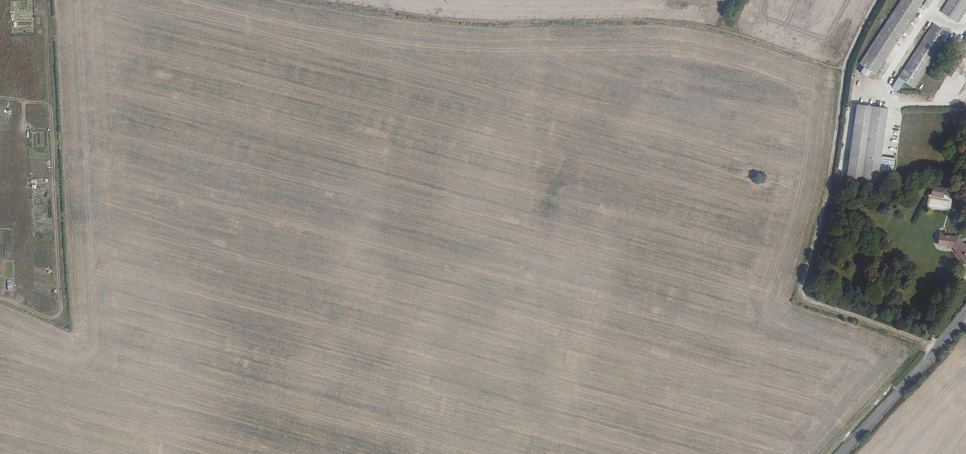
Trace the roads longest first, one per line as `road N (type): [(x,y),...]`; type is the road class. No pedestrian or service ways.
road 1 (track): [(305,0),(482,23),(695,28),(847,73)]
road 2 (track): [(876,0),(843,72),(829,182),(801,294),(937,349)]
road 3 (residential): [(931,357),(841,453)]

